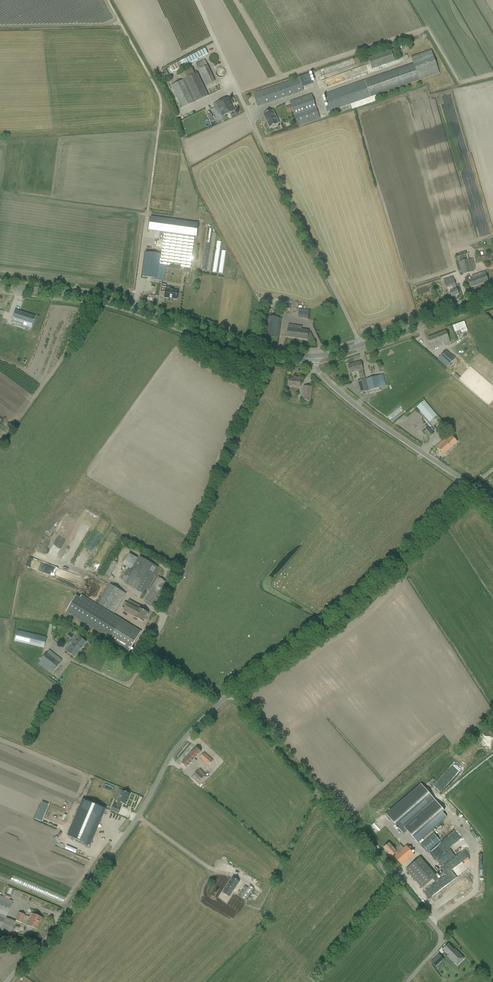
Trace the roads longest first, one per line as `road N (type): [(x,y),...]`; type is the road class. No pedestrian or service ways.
road 1 (unclassified): [(404,981),(441,940),(438,932),(233,689)]
road 2 (unclassified): [(1,981),(53,930),(174,744),(223,697)]
road 3 (tertiary): [(0,287),(94,298),(236,345),(313,358)]
road 4 (unclassified): [(233,689),(359,593),(471,488)]
road 5 (unclassified): [(360,346),(233,78)]
road 6 (unclassified): [(471,488),(372,420),(327,382),(313,358)]
road 7 (unclassified): [(223,697),(146,653),(131,682),(122,683),(74,661)]
road 8 (tertiary): [(360,346),(492,300)]

